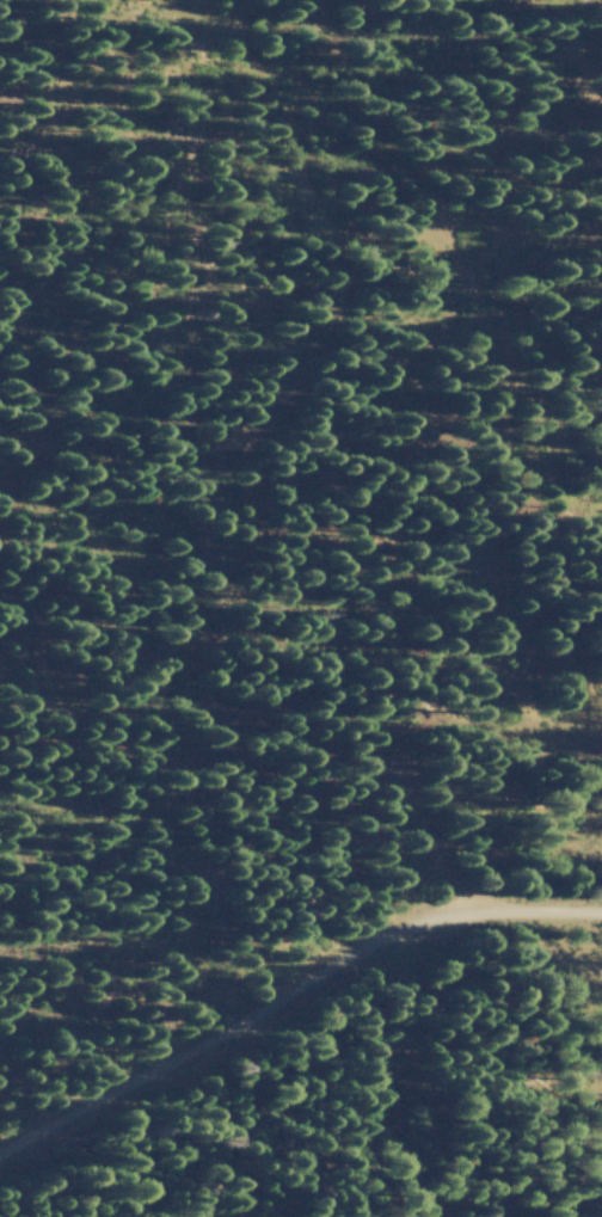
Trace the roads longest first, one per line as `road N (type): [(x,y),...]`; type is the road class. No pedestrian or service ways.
road 1 (track): [(0,1148),(97,1077),(368,926),(601,917)]

